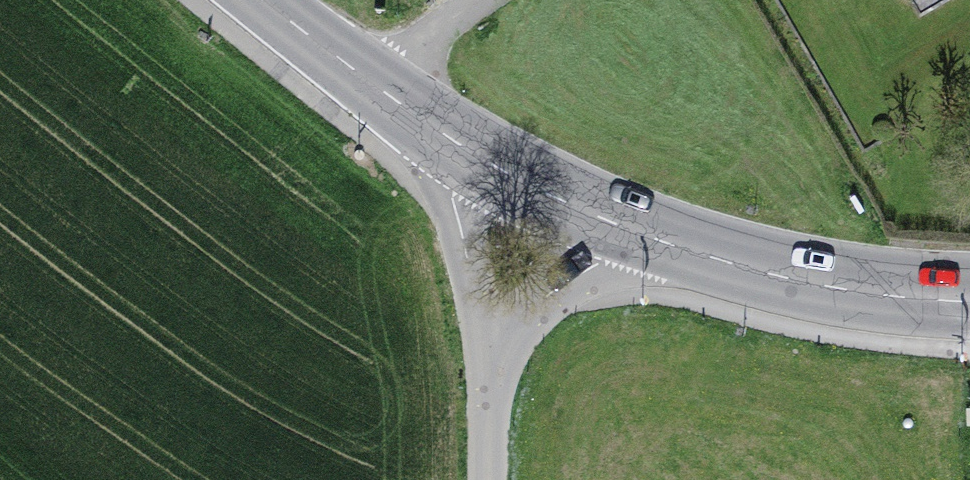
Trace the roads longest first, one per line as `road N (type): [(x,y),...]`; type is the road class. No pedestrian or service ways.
road 1 (secondary): [(969,300),(829,286),(624,227)]
road 2 (secondary): [(472,152),(265,0)]
road 3 (unclassified): [(472,152),(460,196),(498,321)]
road 4 (secondary): [(624,227),(526,186),(472,152)]
road 5 (unclassified): [(498,321),(536,289),(599,263),(624,227)]
road 6 (unclassified): [(482,479),(482,392),(498,321)]

